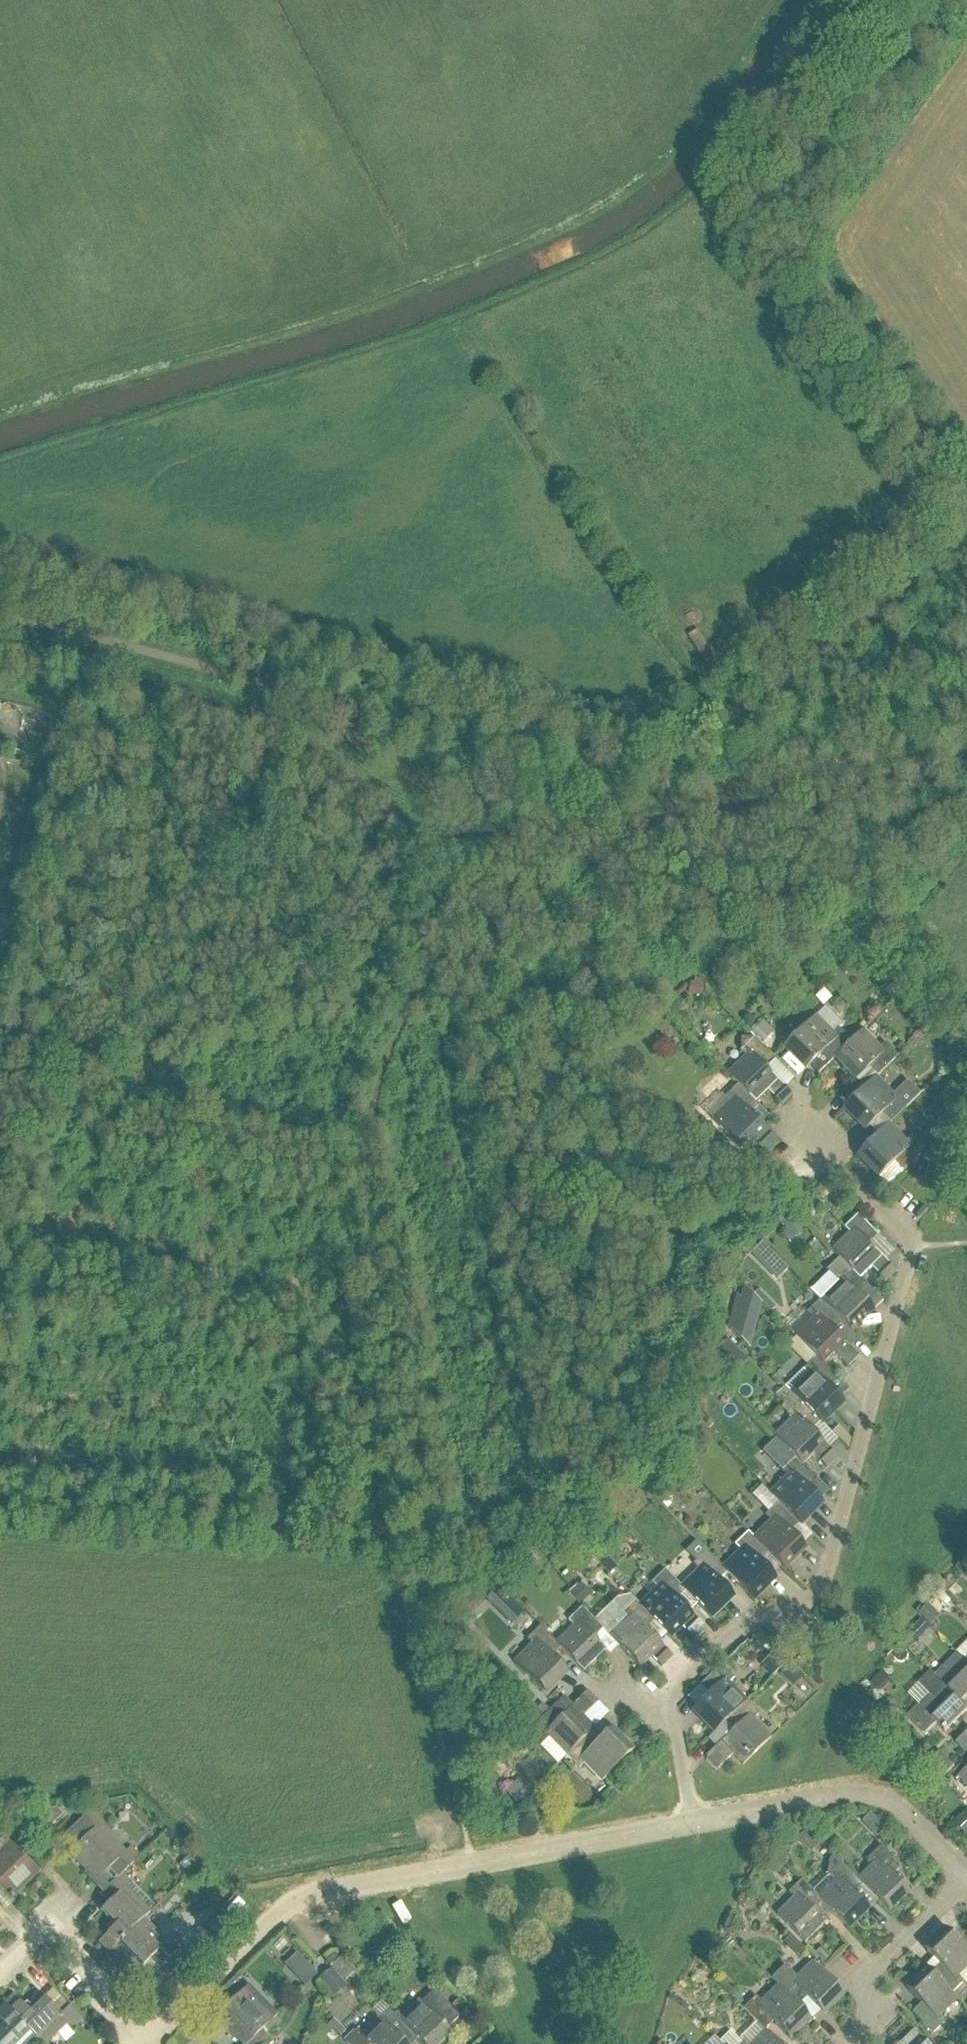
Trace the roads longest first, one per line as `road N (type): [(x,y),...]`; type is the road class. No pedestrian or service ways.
road 1 (residential): [(667,1702),(753,1615),(781,1623),(820,1583),(913,1243),(810,1127)]
road 2 (unclassified): [(692,1823),(313,1896),(277,1915),(148,2043)]
road 3 (unclassified): [(966,1877),(892,1802),(853,1795),(692,1823)]
road 4 (residential): [(0,1976),(31,1941),(53,1929),(67,1935),(140,2043)]
road 5 (residential): [(855,2043),(869,2020),(866,1979),(966,1885)]
road 6 (residential): [(692,1823),(667,1702)]

